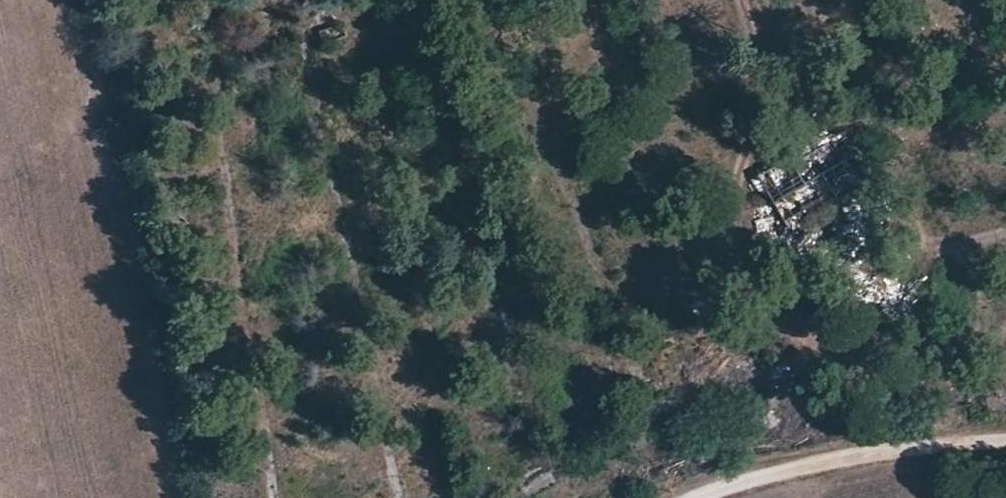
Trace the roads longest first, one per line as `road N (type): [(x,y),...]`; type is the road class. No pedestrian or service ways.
road 1 (unclassified): [(1005,436),(746,473),(673,497)]

